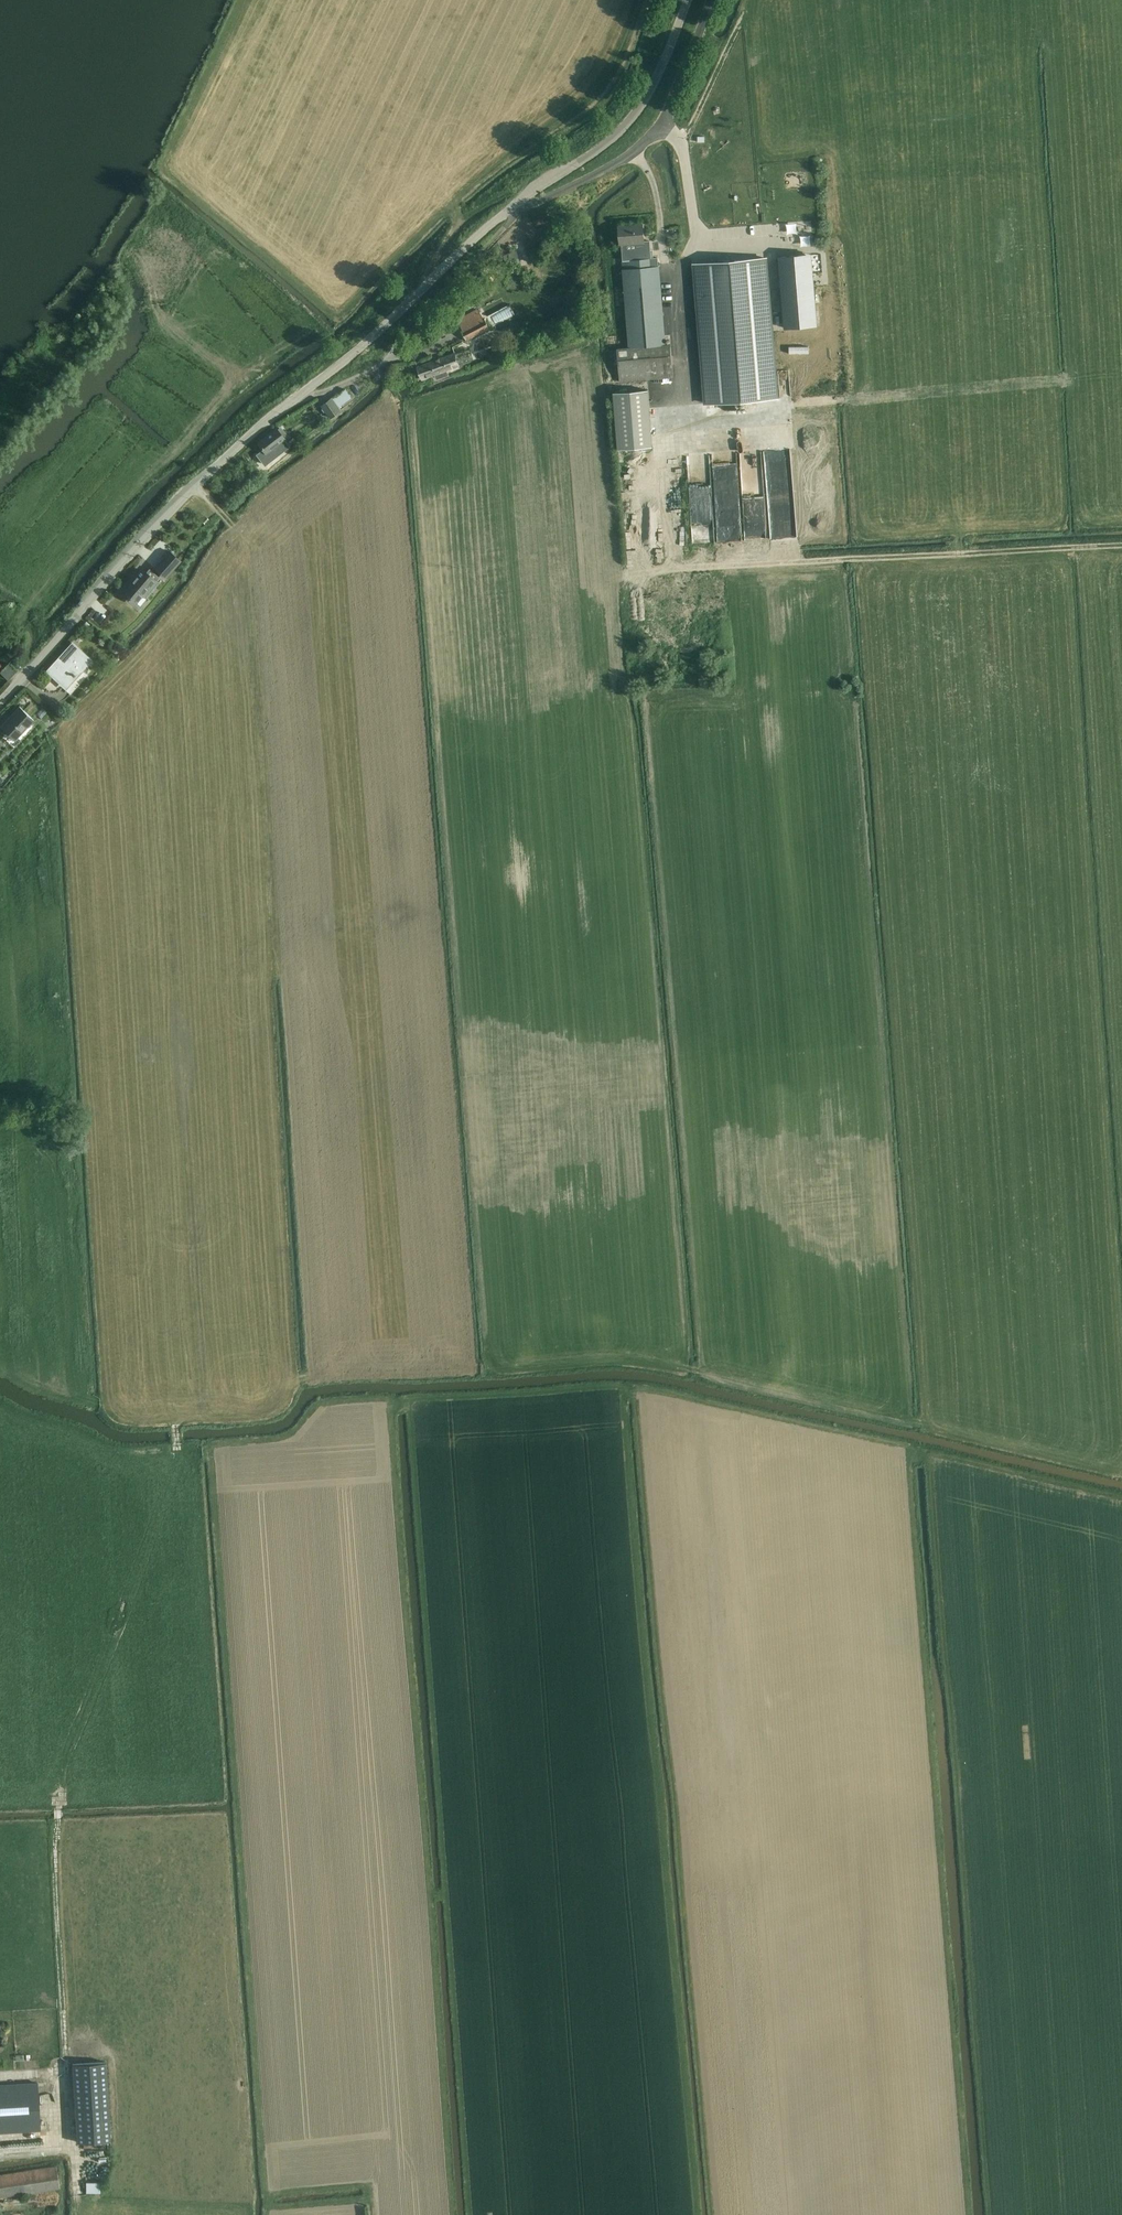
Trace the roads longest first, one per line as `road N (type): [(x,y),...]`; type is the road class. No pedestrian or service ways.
road 1 (unclassified): [(0,704),(127,561),(264,426),(512,208),(618,136),(651,93),(690,0)]
road 2 (track): [(634,579),(676,569),(1121,546)]
road 3 (track): [(67,2073),(53,1850),(61,1795)]
road 4 (track): [(628,476),(641,651)]

